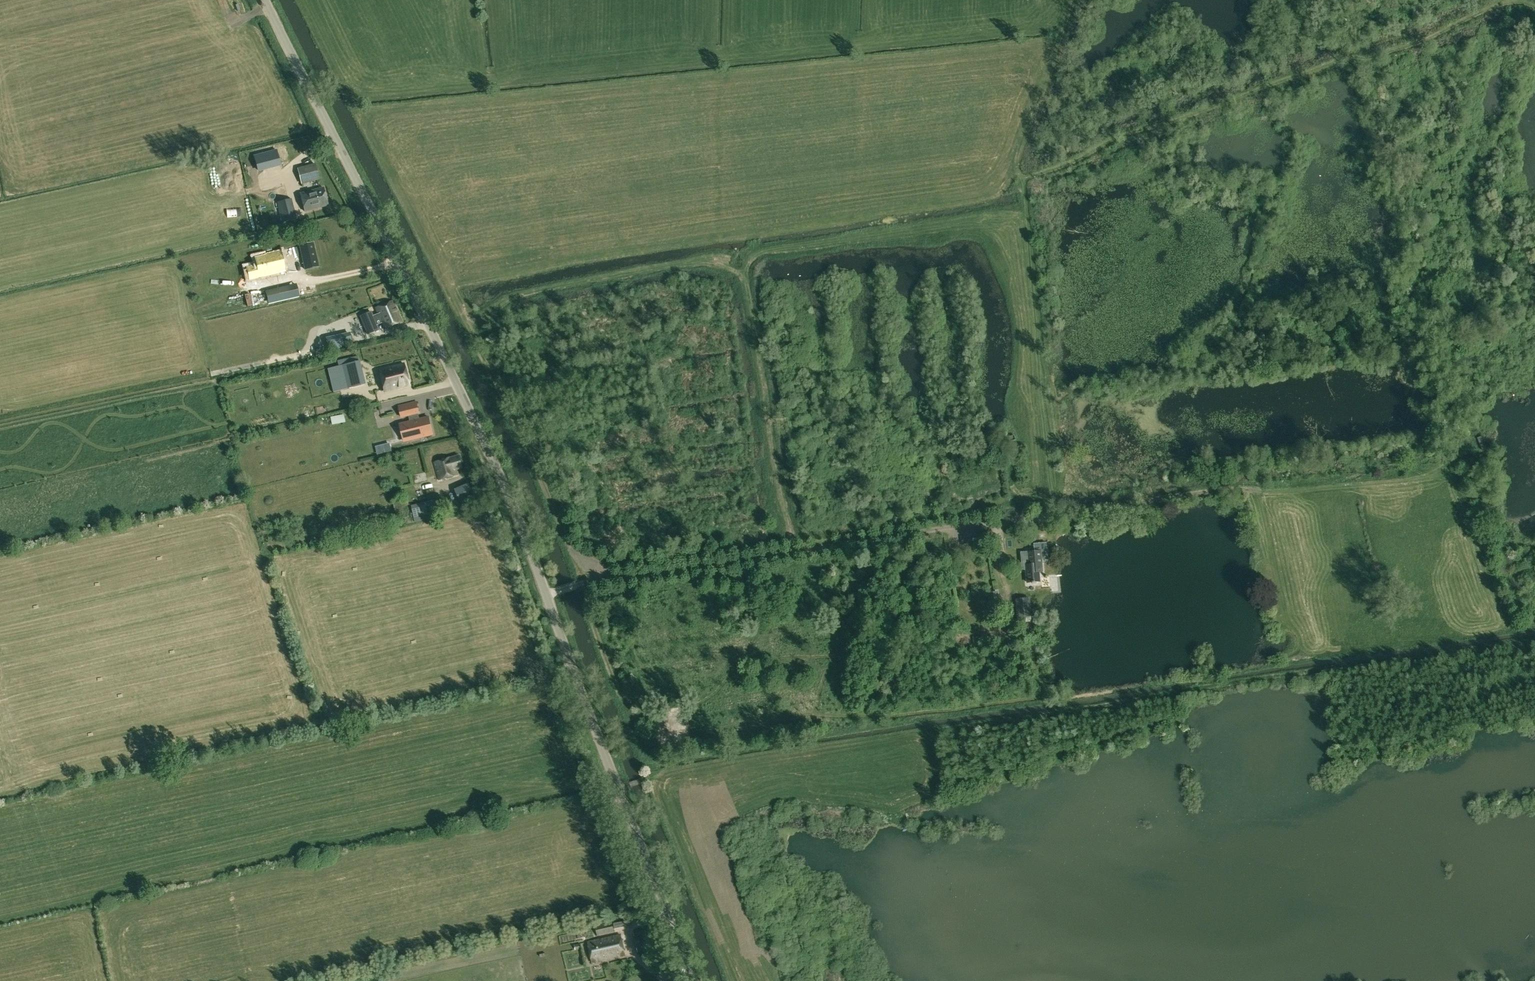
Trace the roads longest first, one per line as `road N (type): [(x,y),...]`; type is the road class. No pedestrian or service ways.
road 1 (unclassified): [(692,980),(472,409),(263,0)]

